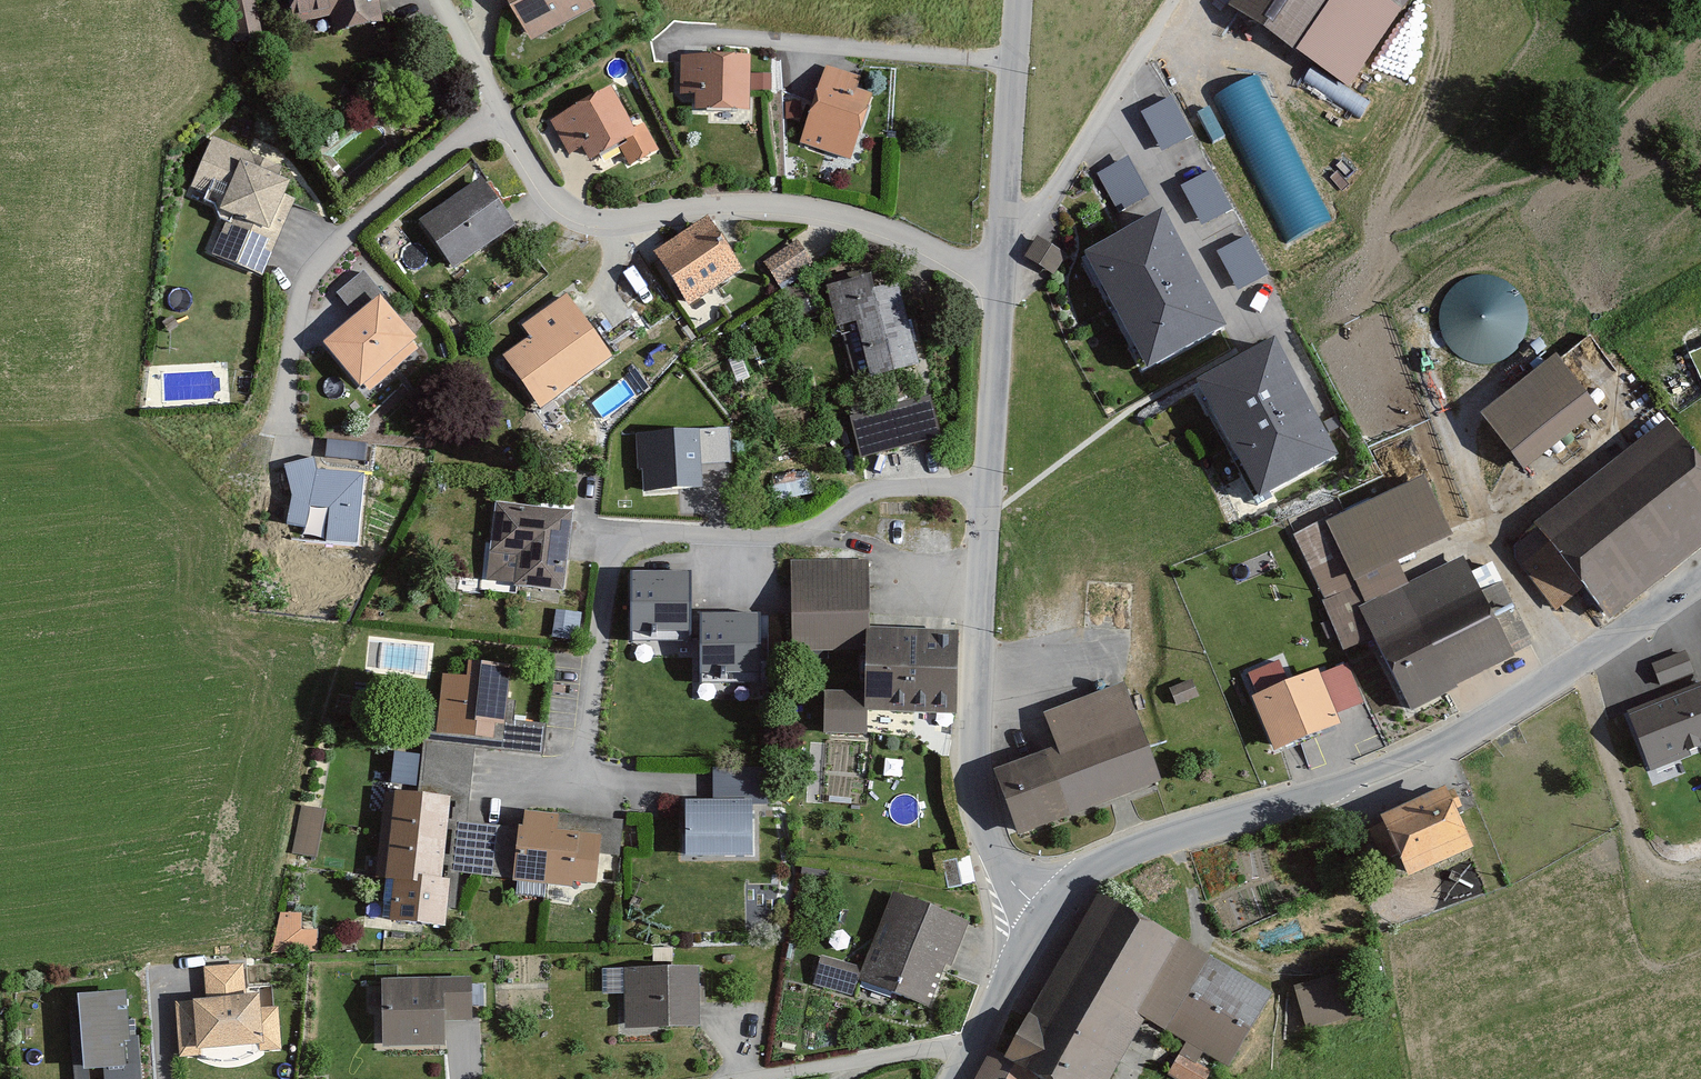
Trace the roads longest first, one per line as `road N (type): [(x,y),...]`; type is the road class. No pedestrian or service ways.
road 1 (tertiary): [(1700,585),(1443,745),(1326,793),(1111,862),(1049,914)]
road 2 (residential): [(1004,285),(851,222),(724,202),(617,223),(571,223),(534,187),(431,0)]
road 3 (residential): [(988,488),(869,492),(795,536),(674,533),(628,543),(608,572),(583,780)]
road 4 (tertiary): [(988,488),(975,790),(994,852),(1012,882),(1049,914)]
road 5 (track): [(1700,872),(1676,876),(1644,860),(1579,666)]
road 6 (residential): [(970,1054),(943,1047),(746,1078)]
road 7 (tertiary): [(1011,0),(1007,220)]
road 8 (tertiary): [(1004,285),(988,488)]
road 9 (tertiary): [(1049,914),(970,1054)]
road 10 (residential): [(1007,220),(1050,191),(1107,109)]

